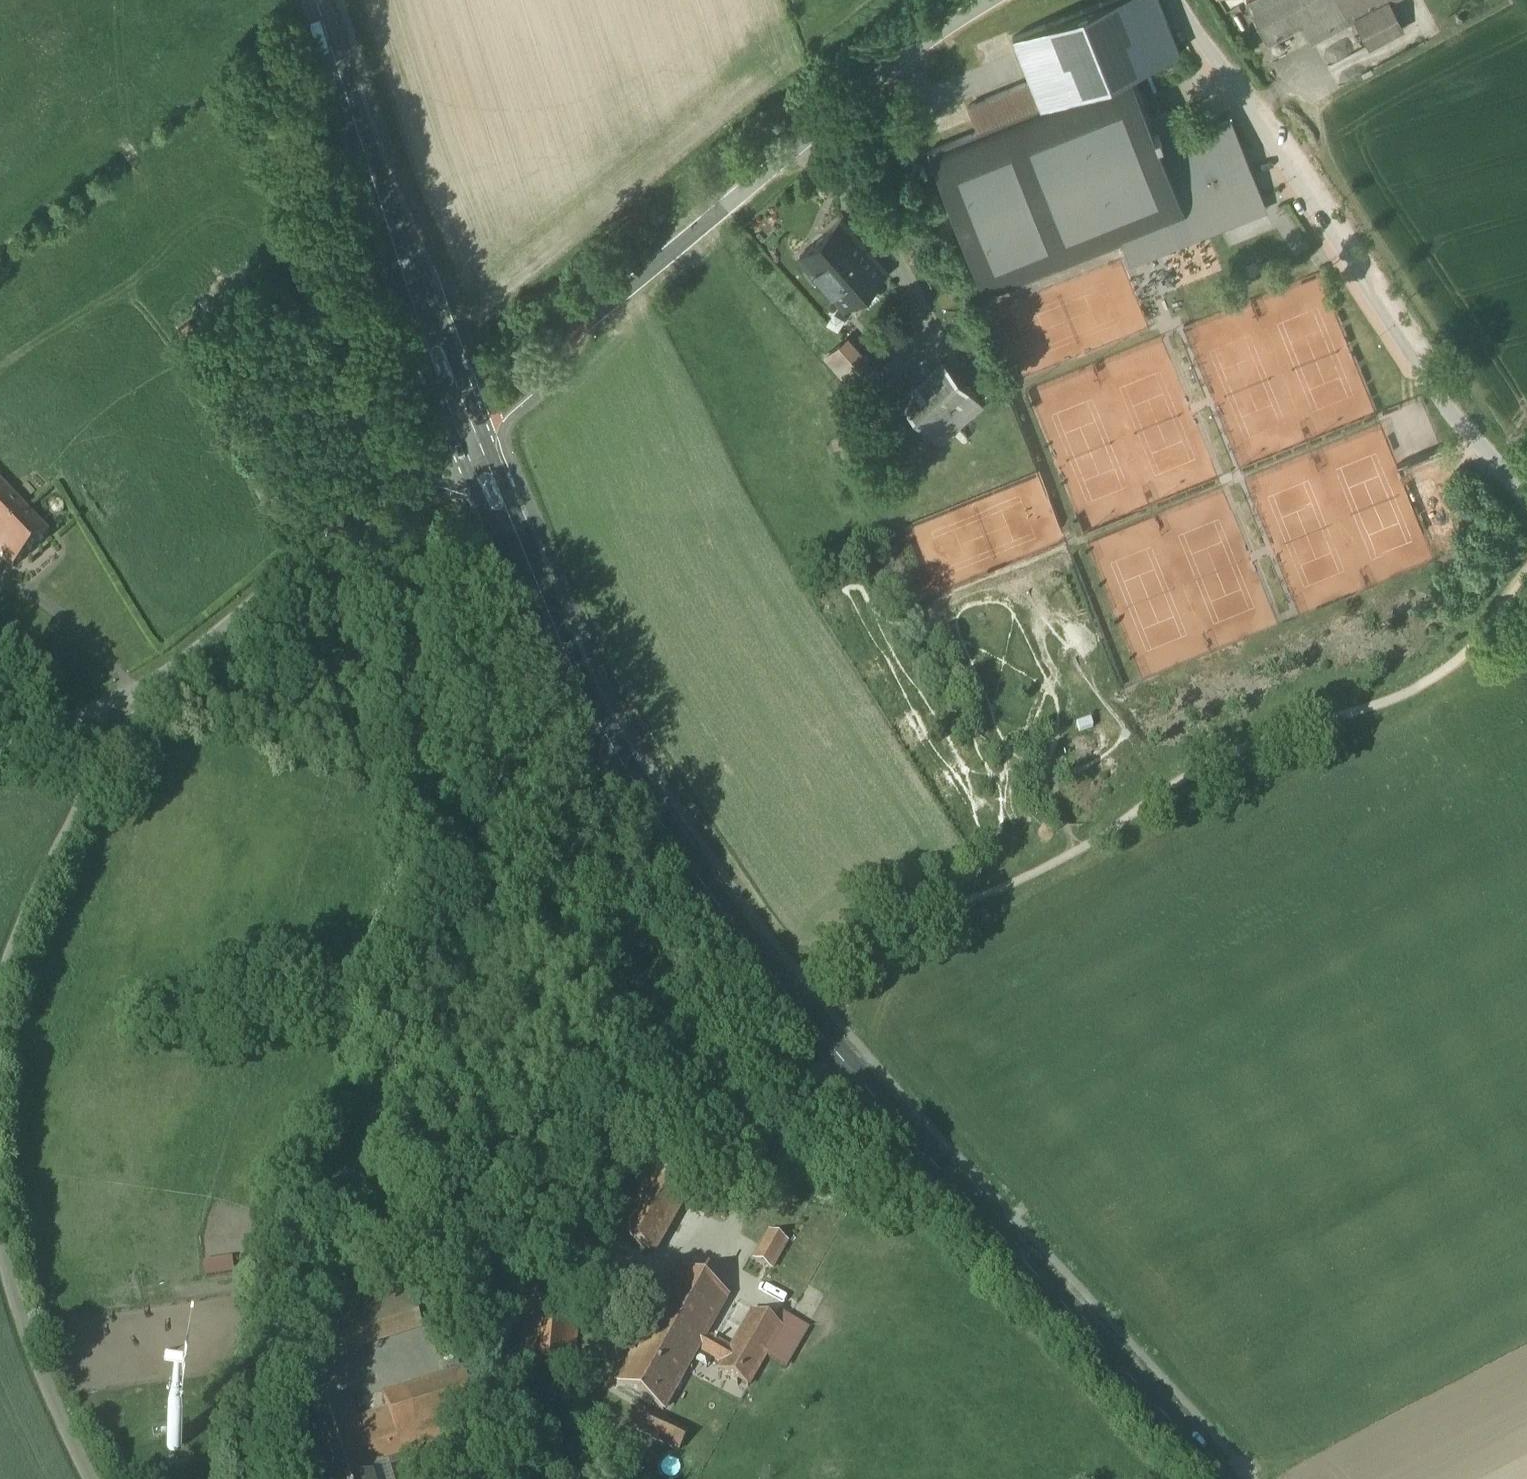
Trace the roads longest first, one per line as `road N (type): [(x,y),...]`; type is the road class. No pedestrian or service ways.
road 1 (tertiary): [(457,436),(530,600),(631,781),(768,974),(1223,1478)]
road 2 (unclassified): [(457,436),(860,95),(1001,0)]
road 3 (residential): [(1526,492),(1427,378),(1170,0)]
road 4 (tertiary): [(315,0),(457,436)]
road 5 (unclassified): [(0,995),(34,896),(84,795),(190,659)]
road 6 (unclassified): [(190,659),(457,436)]
road 7 (unclassified): [(89,1478),(50,1401),(0,1260)]
road 8 (unclassified): [(190,659),(0,751)]

